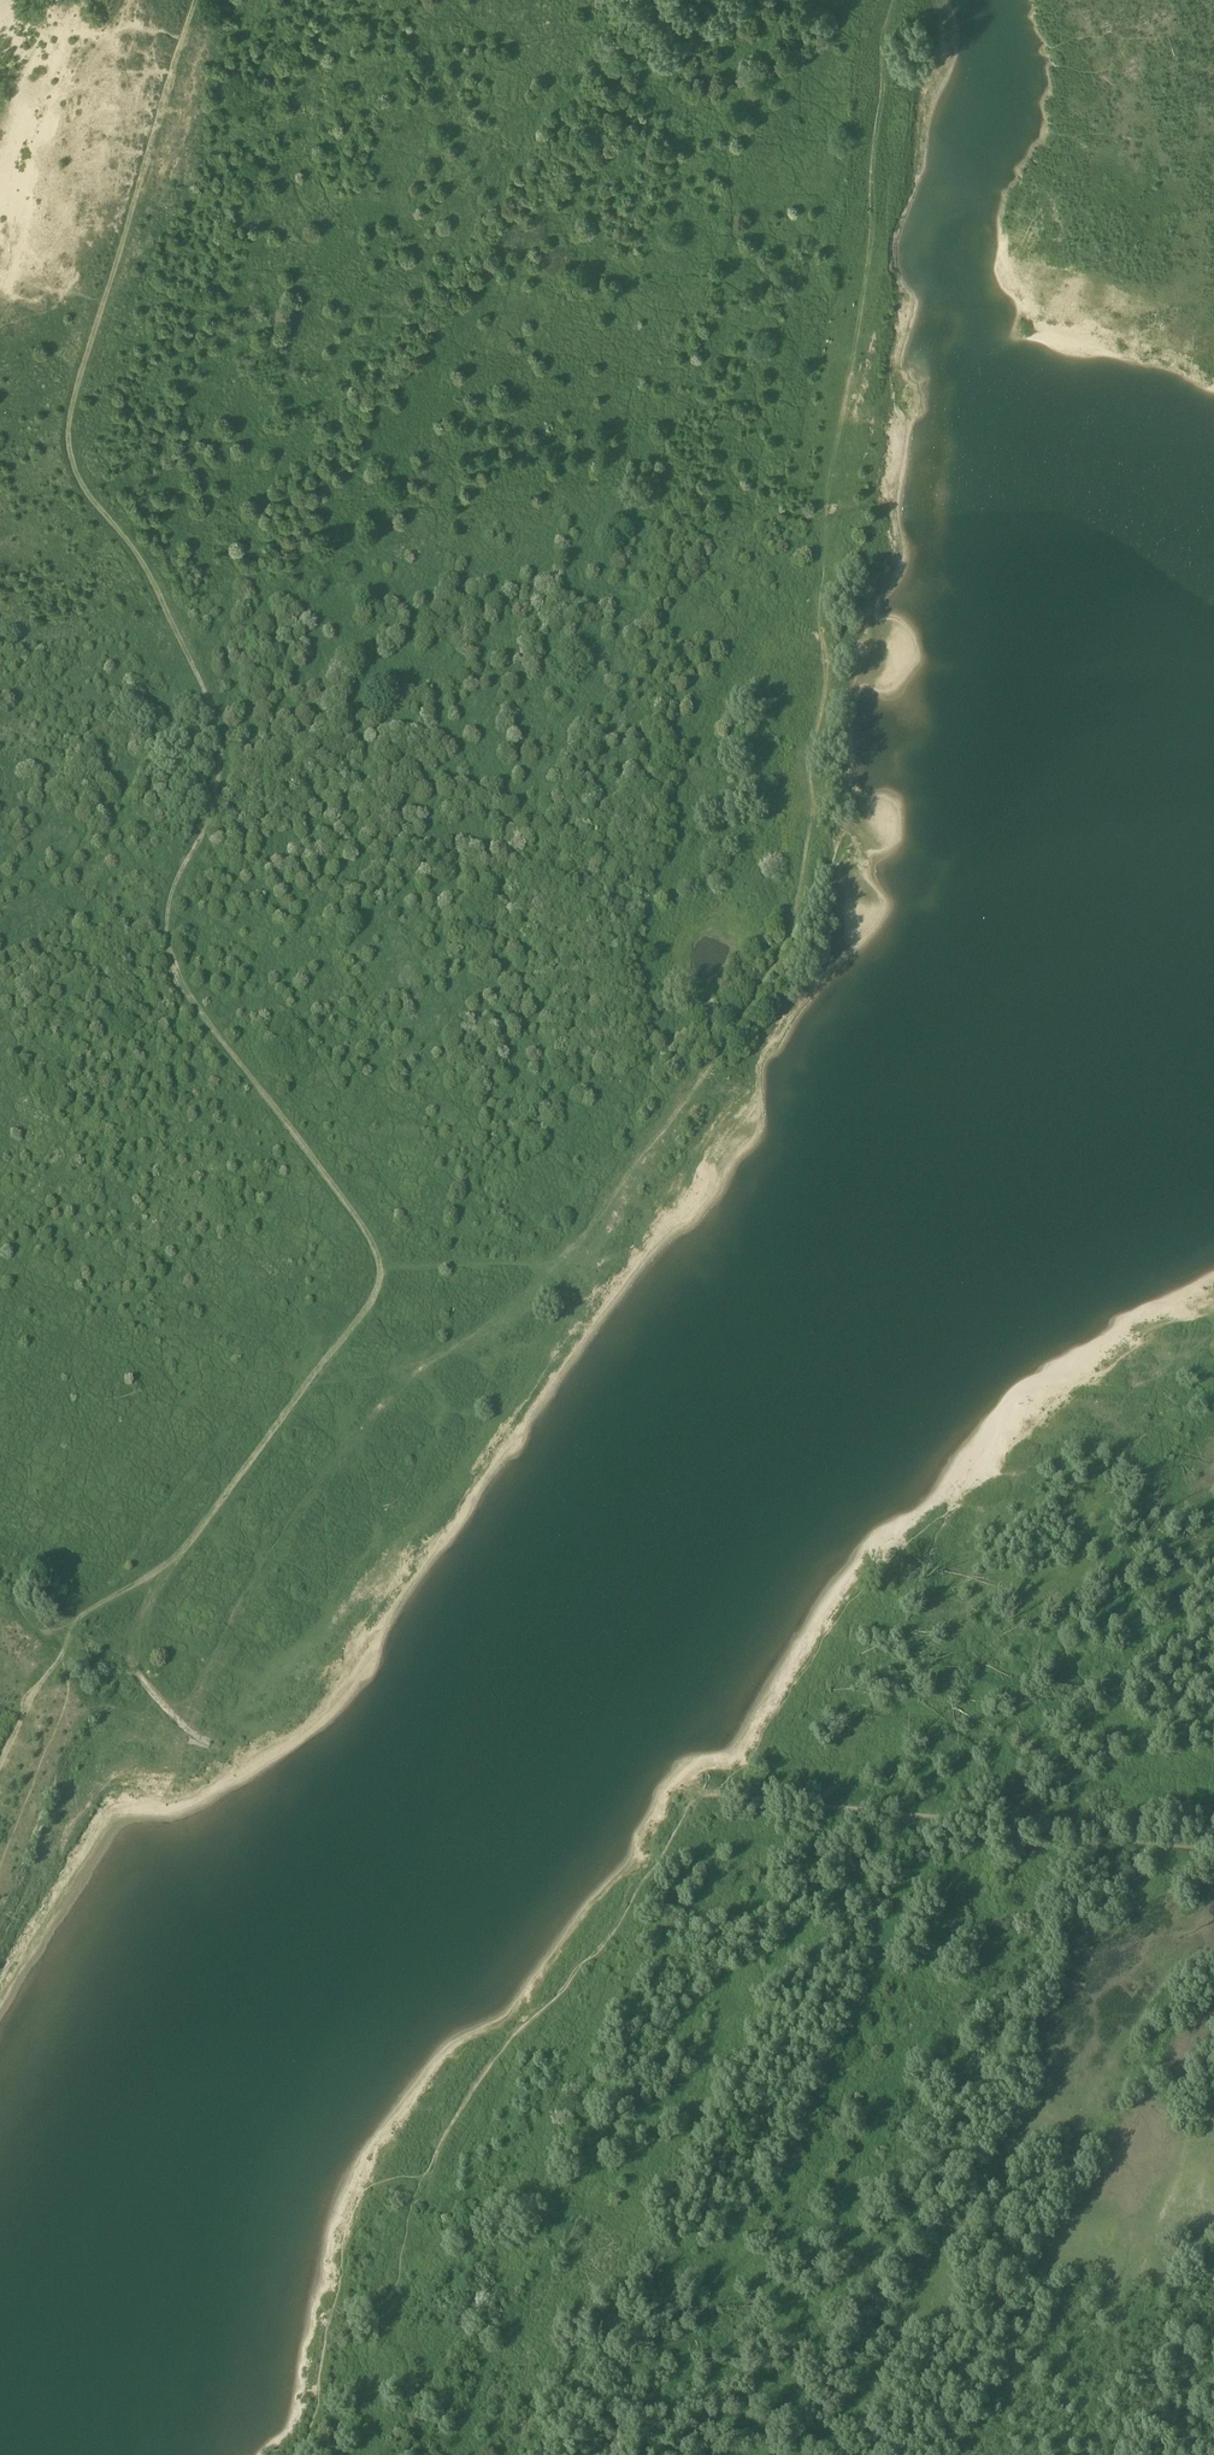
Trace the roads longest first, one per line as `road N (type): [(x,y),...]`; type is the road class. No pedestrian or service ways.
road 1 (track): [(198,0),(161,98),(69,451),(83,492),(134,554),(181,643),(216,731),(210,792),(172,883),(167,954),(371,1246),(378,1296),(185,1550),(57,1648),(30,1690)]
road 2 (track): [(379,1262),(546,1269),(563,1261),(604,1223),(769,966),(790,913),(894,0)]
road 3 (track): [(686,1793),(1213,1847)]

